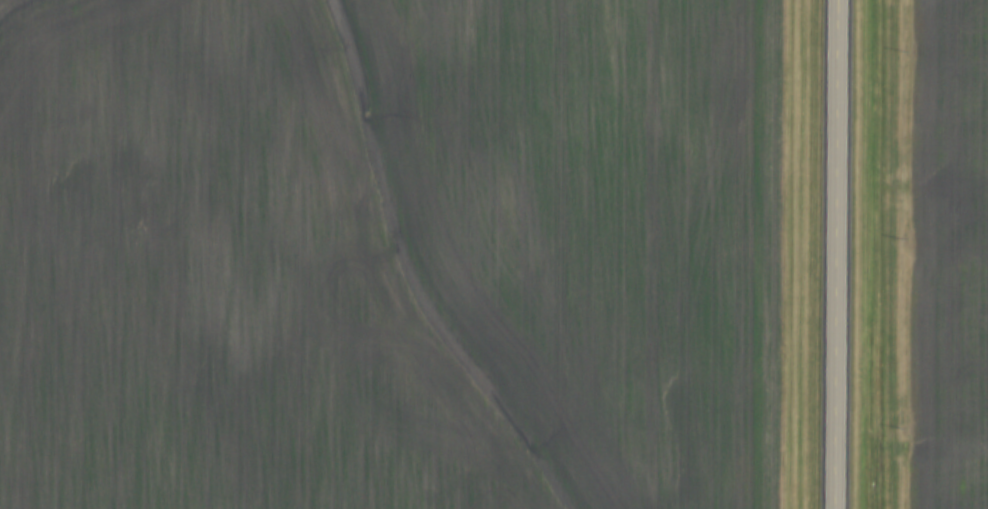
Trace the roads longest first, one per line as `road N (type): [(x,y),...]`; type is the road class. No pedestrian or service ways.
road 1 (secondary): [(836,0),(833,508)]

